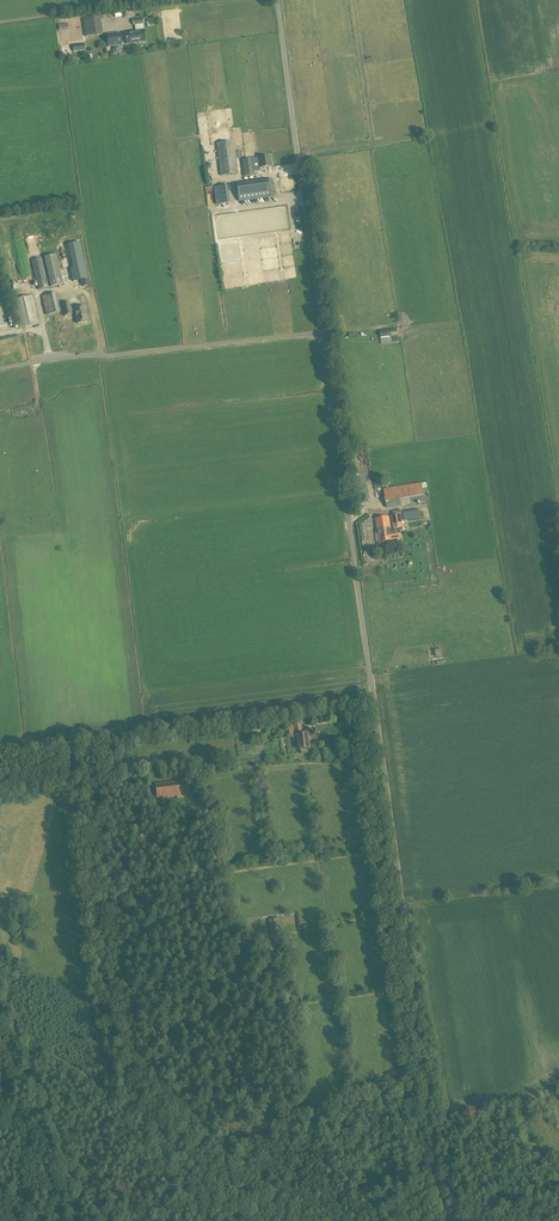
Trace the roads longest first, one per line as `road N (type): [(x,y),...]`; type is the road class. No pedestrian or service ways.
road 1 (unclassified): [(446,1220),(324,334)]
road 2 (unclassified): [(324,334),(280,0)]
road 3 (unclassified): [(0,369),(324,334)]
road 4 (track): [(123,1220),(306,1104)]
road 5 (unclassified): [(0,21),(168,0)]

